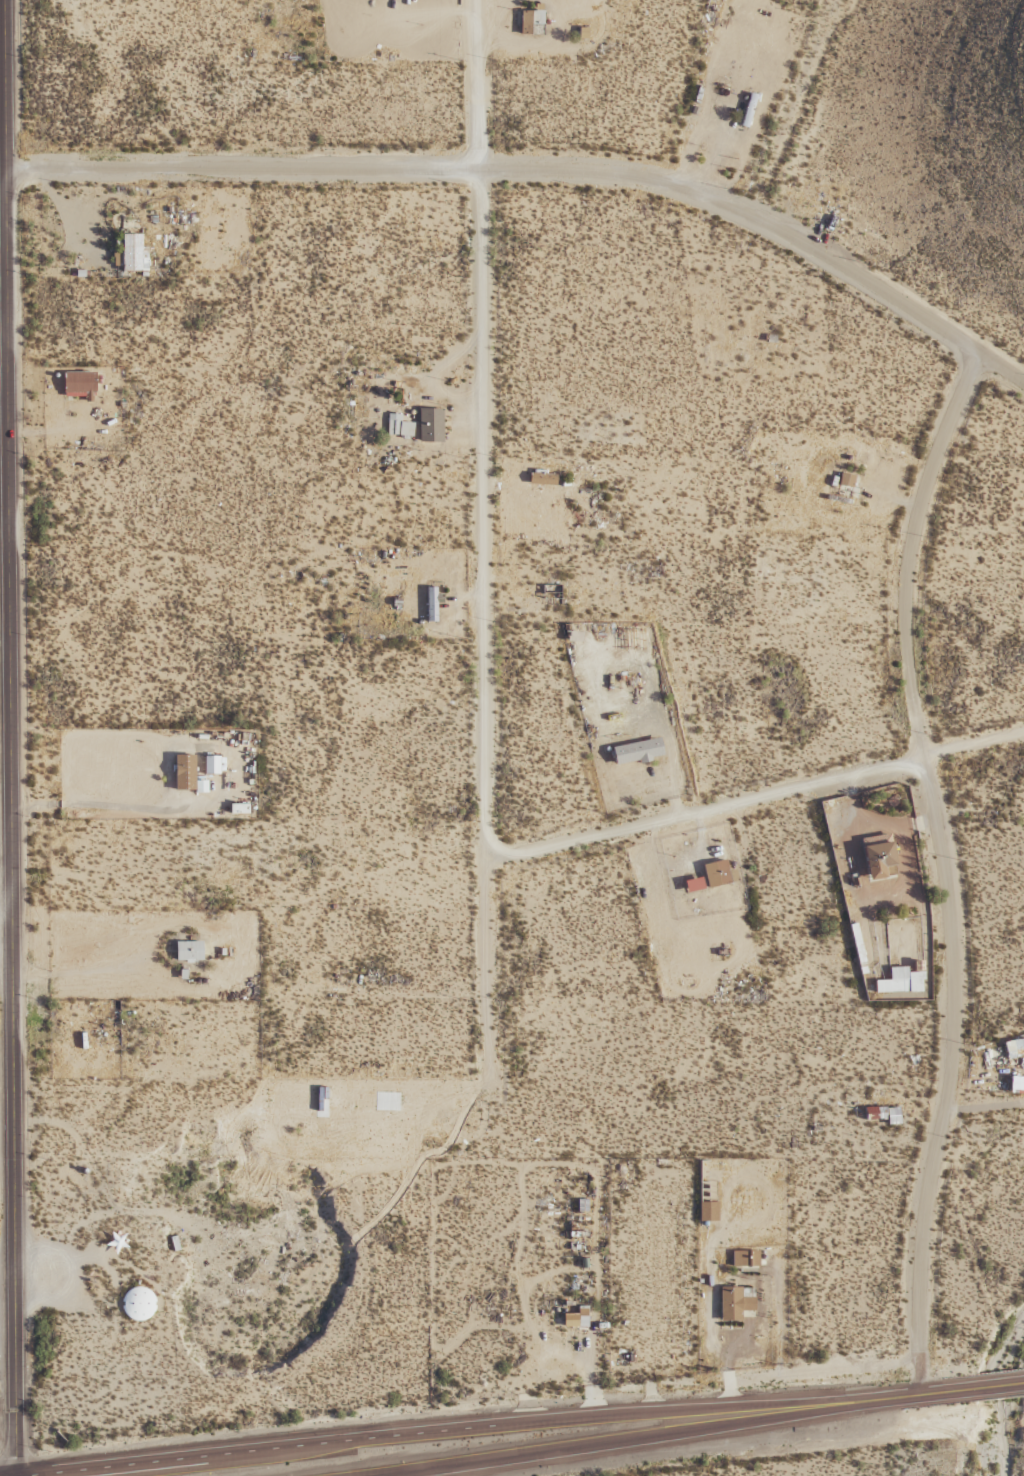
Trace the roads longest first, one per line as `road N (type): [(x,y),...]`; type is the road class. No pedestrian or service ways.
road 1 (tertiary): [(20,1475),(4,0)]
road 2 (residential): [(476,0),(489,1083)]
road 3 (residential): [(1023,383),(842,265),(715,201),(649,179),(571,170),(5,167)]
road 4 (residential): [(918,1396),(922,1234),(949,1086),(953,995),(945,886),(904,618),(915,513),(978,353)]
road 5 (trunk): [(318,1475),(918,1396)]
road 6 (residential): [(486,861),(1023,733)]
road 7 (trunk): [(462,1436),(2,1475)]
road 8 (trunk): [(918,1396),(462,1436)]
road 9 (residential): [(747,216),(825,24)]

